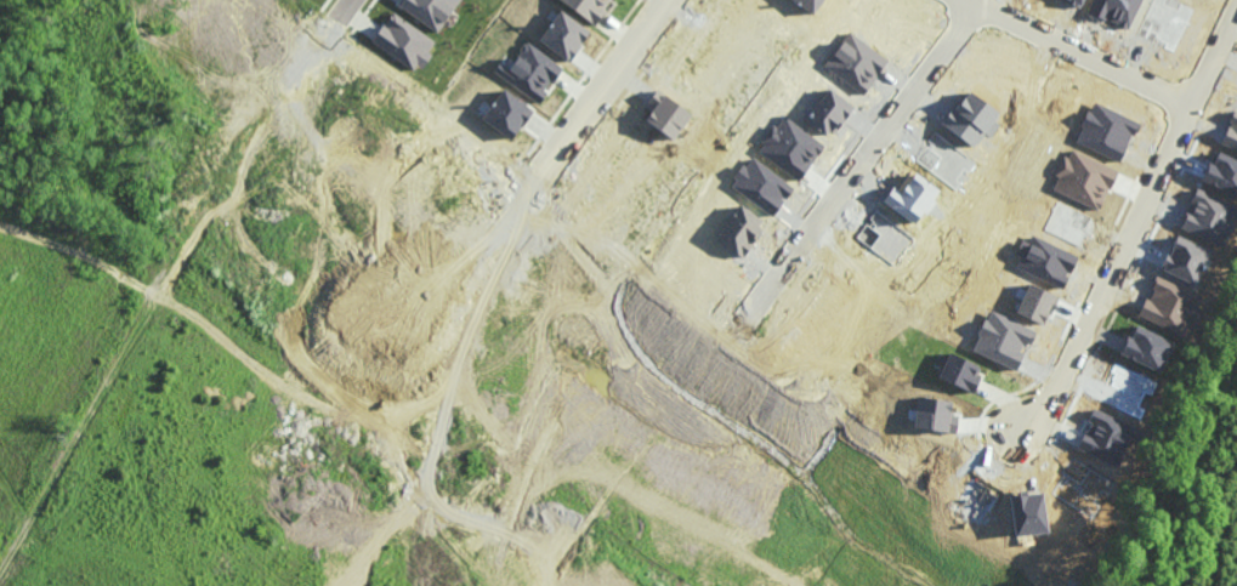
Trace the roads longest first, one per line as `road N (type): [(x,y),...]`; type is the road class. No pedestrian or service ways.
road 1 (residential): [(222,585),(350,446),(549,166)]
road 2 (residential): [(1016,434),(1042,414),(1073,355),(1236,11)]
road 3 (residential): [(345,5),(119,332),(63,365)]
road 4 (residential): [(472,269),(100,0)]
road 5 (residential): [(972,6),(749,312)]
road 6 (residential): [(749,312),(536,585)]
road 7 (residential): [(1191,107),(959,0)]
road 8 (residential): [(549,166),(673,0)]

